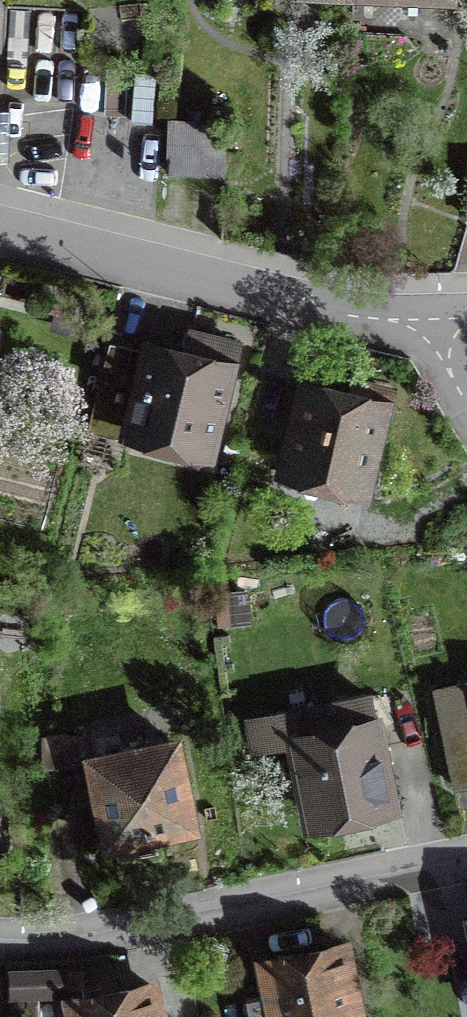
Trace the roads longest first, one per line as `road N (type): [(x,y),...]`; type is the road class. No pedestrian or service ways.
road 1 (residential): [(0,932),(97,927),(466,859)]
road 2 (residential): [(0,221),(418,325)]

